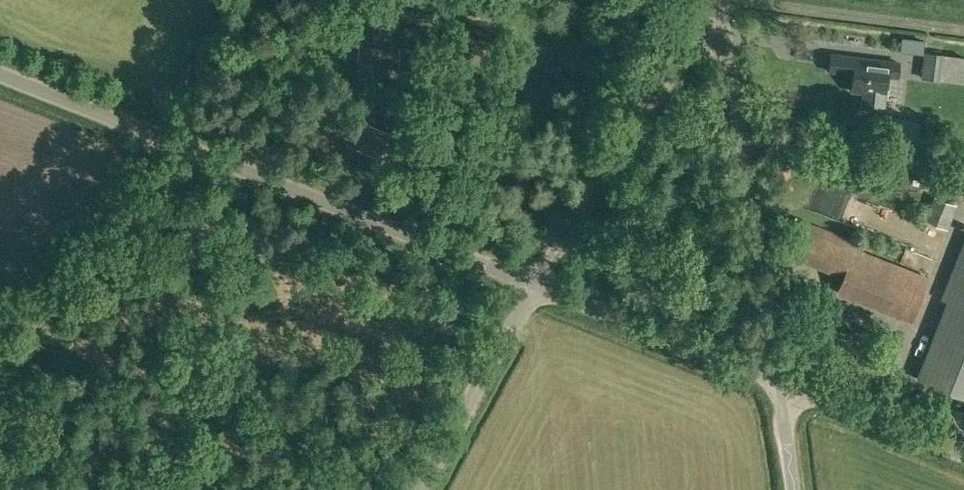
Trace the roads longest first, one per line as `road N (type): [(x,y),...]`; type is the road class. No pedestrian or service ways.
road 1 (unclassified): [(536,285),(0,73)]
road 2 (unclassified): [(776,377),(717,0)]
road 3 (unclassified): [(536,285),(717,0)]
road 4 (unclassified): [(776,377),(536,285)]
road 5 (unclassified): [(423,489),(536,285)]
road 6 (unclassified): [(963,454),(776,377)]
road 7 (track): [(741,155),(938,185)]

